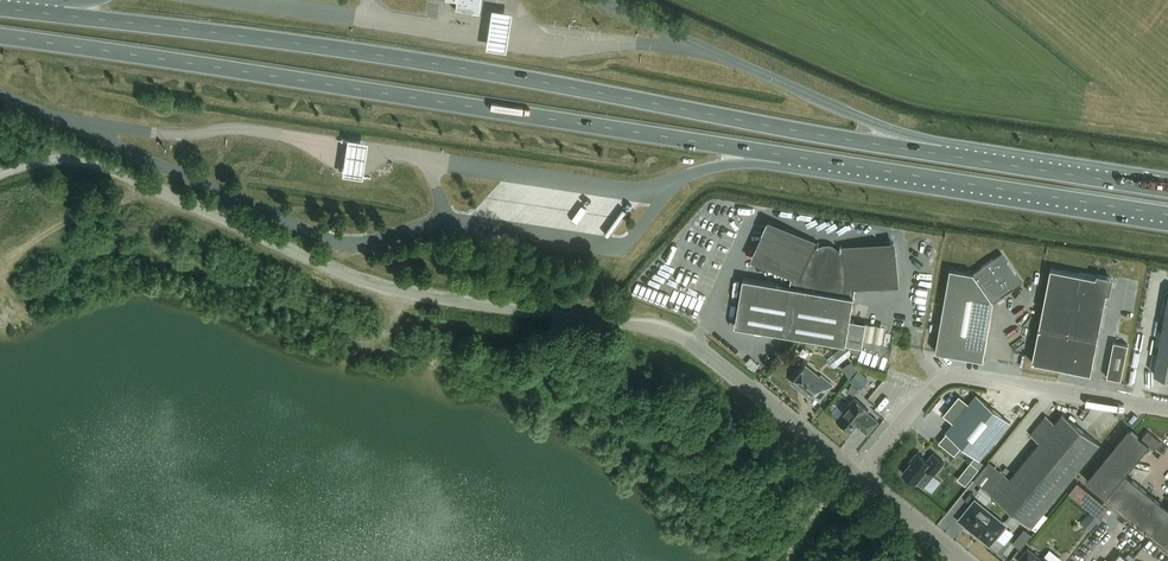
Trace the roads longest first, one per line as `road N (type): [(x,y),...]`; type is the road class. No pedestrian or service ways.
road 1 (trunk): [(943,154),(414,60),(56,15)]
road 2 (trunk): [(0,37),(791,156)]
road 3 (unclassified): [(0,172),(79,154),(97,159),(394,293),(463,302)]
road 4 (unclassified): [(853,475),(685,342),(632,322),(463,302)]
road 5 (trunk): [(791,156),(1167,216)]
road 6 (unclassified): [(1167,414),(946,376),(853,475)]
road 7 (trunk): [(943,154),(701,46)]
road 8 (trunk): [(1167,186),(943,154)]
road 9 (unclassified): [(959,560),(853,475)]
road 10 (trunk): [(665,193),(703,170),(791,156)]

